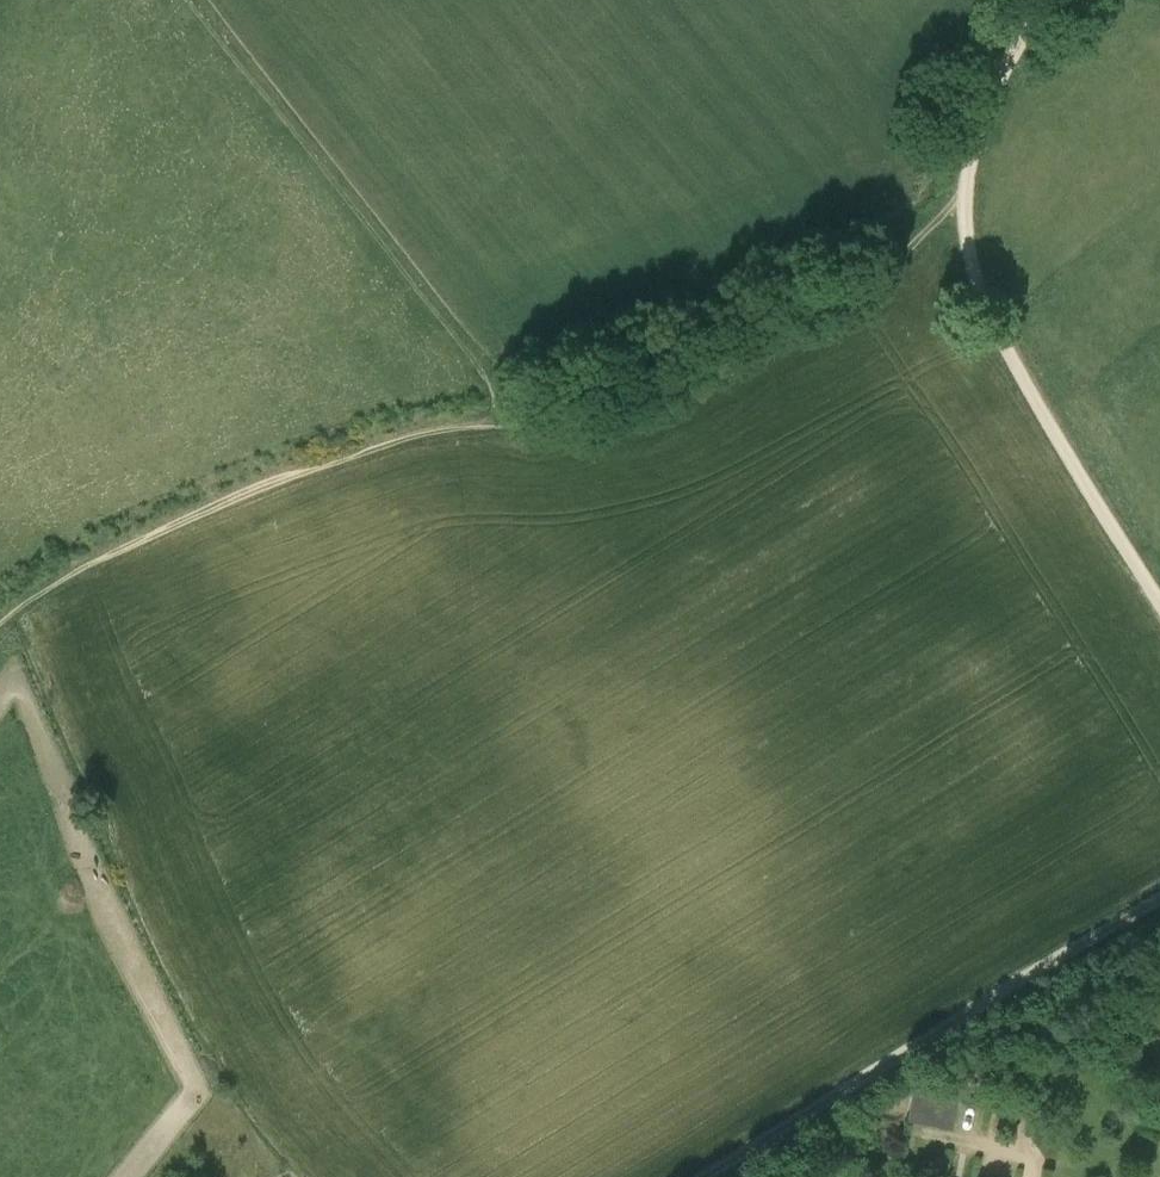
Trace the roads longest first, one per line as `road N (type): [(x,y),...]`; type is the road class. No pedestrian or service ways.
road 1 (track): [(966,205),(916,236),(819,318),(674,391),(550,421),(400,435),(285,473),(124,546),(0,624)]
road 2 (track): [(707,1176),(1159,901)]
road 3 (track): [(1159,601),(1000,340),(969,252),(966,205)]
road 4 (track): [(966,205),(979,126),(1051,0)]

